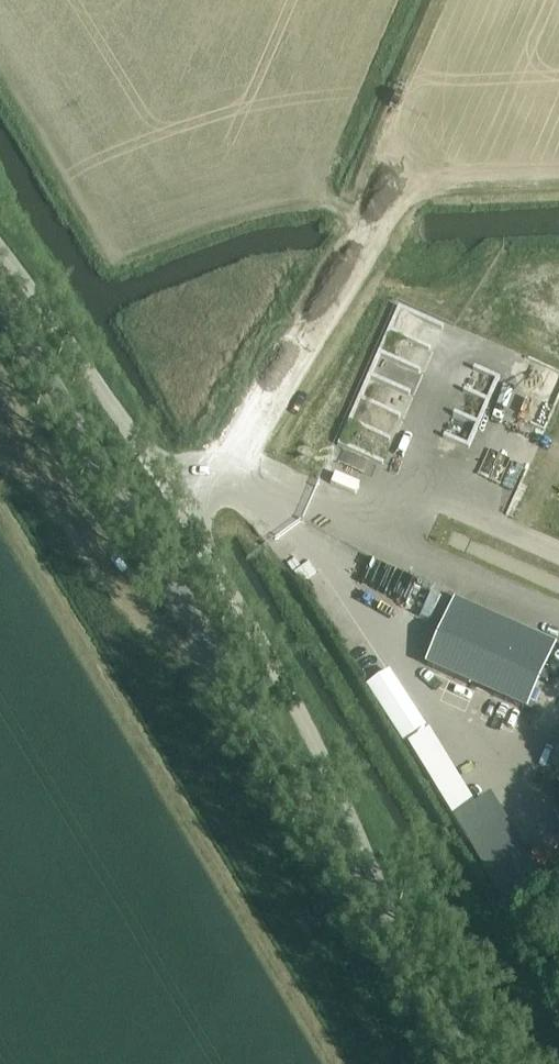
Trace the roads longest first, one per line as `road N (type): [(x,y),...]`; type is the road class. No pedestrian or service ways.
road 1 (unclassified): [(382,928),(0,300)]
road 2 (unclassified): [(382,928),(372,870),(290,695),(173,495)]
road 3 (unclassified): [(173,495),(0,251)]
road 4 (unclassified): [(413,552),(262,490),(224,482),(173,495)]
road 5 (unclassified): [(464,1063),(382,928)]

